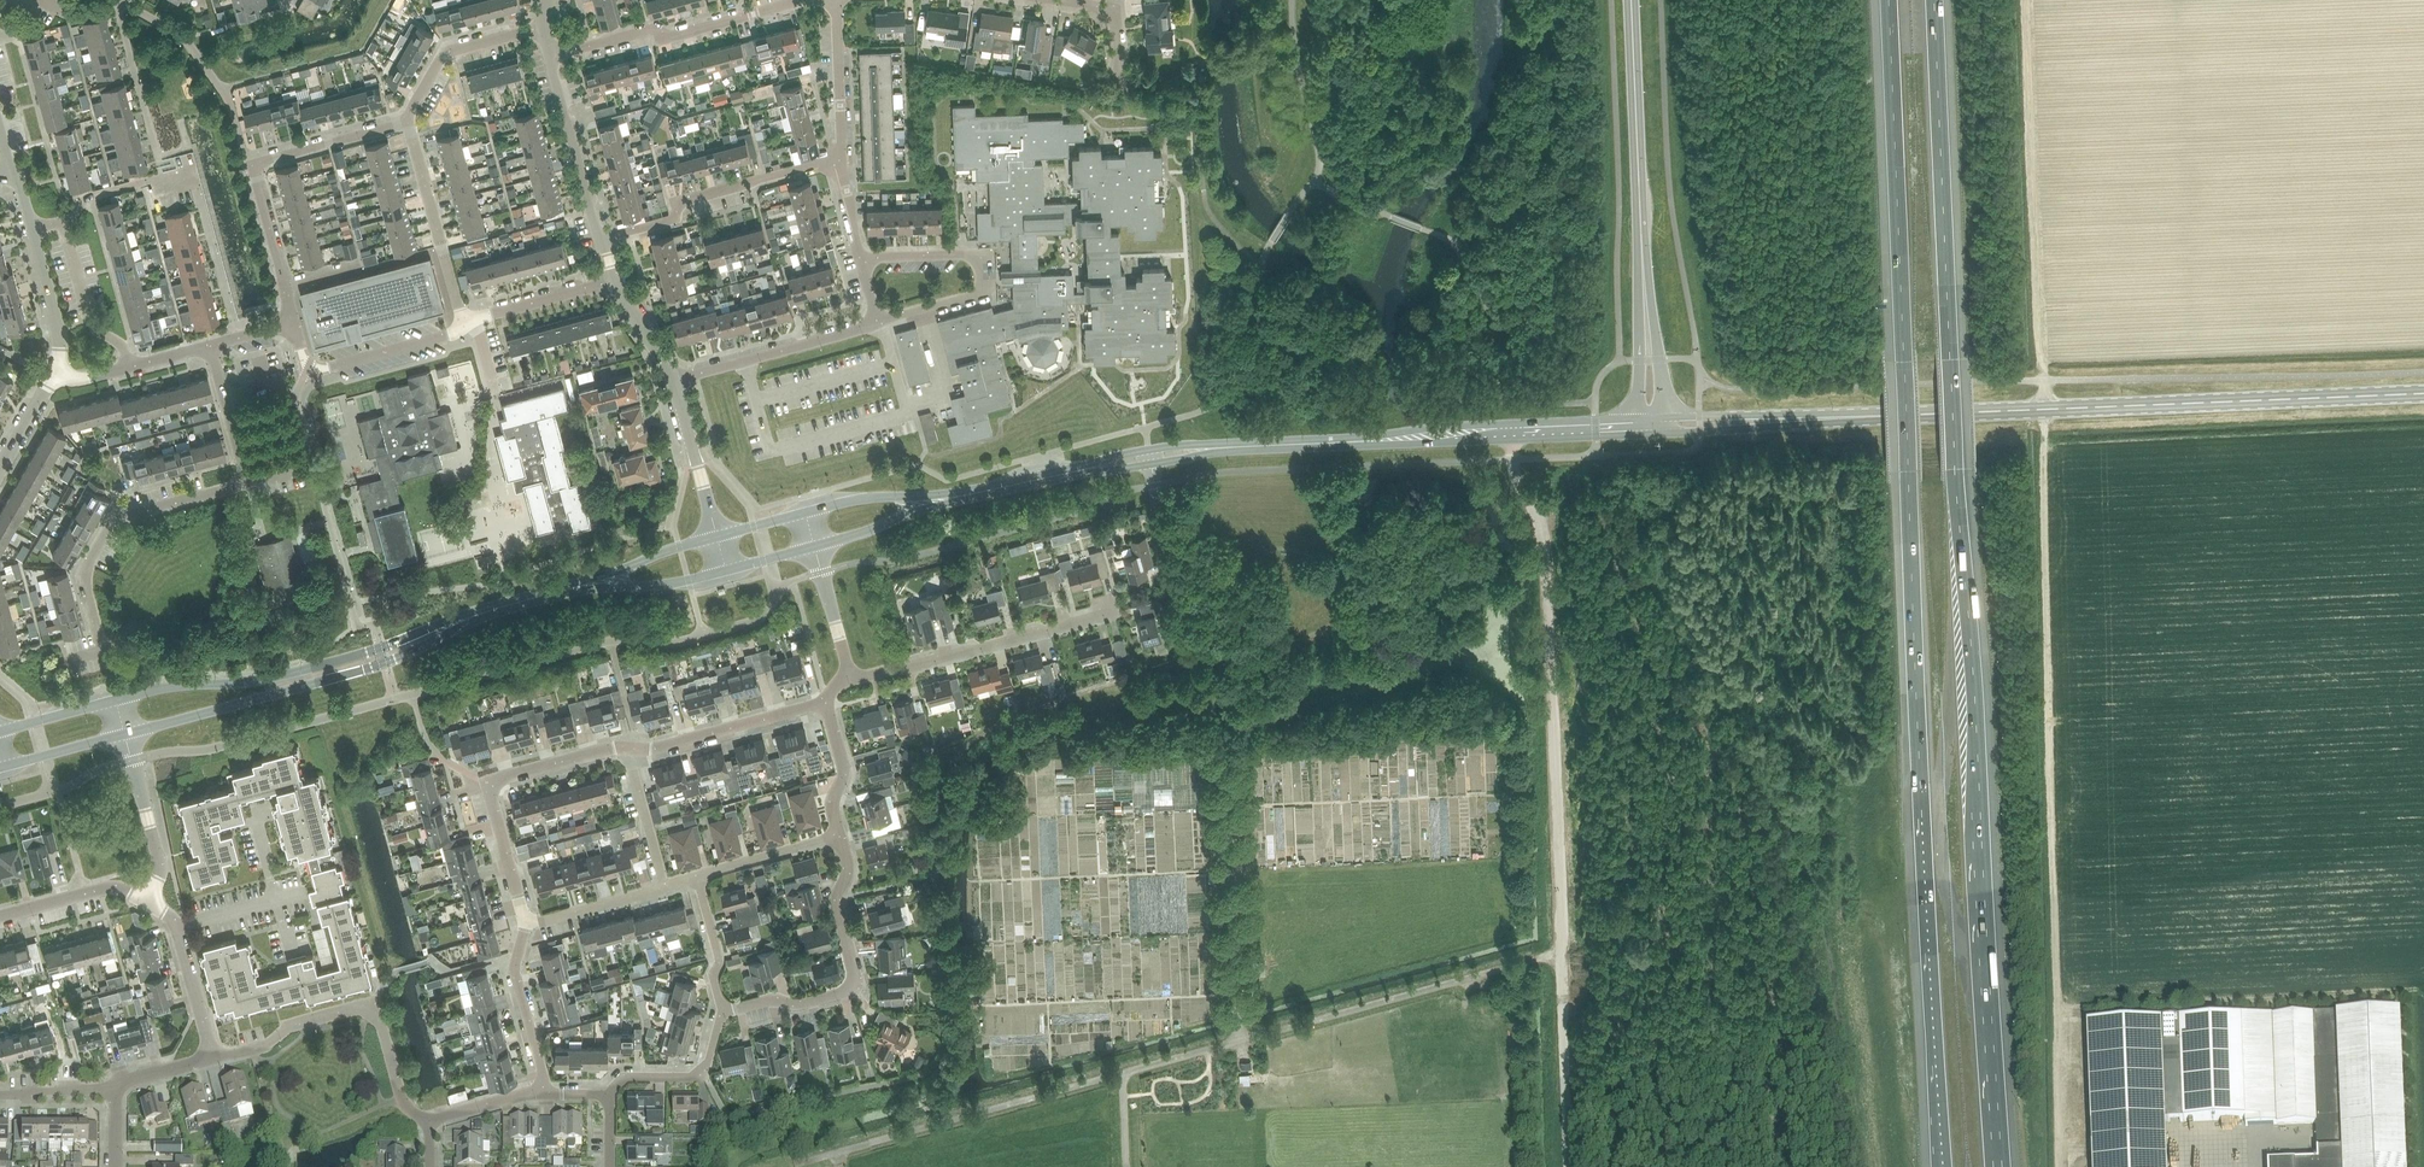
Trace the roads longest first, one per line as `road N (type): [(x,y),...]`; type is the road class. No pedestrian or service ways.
road 1 (motorway): [(2002,1166),(1954,469),(1934,0)]
road 2 (motorway): [(1888,0),(1943,1166)]
road 3 (unclassified): [(1241,1041),(1223,686),(1166,571),(1151,465)]
road 4 (tertiary): [(2423,394),(1879,417)]
road 5 (residential): [(211,346),(247,483),(114,520),(84,576),(110,669)]
road 6 (secondary): [(125,735),(368,669),(478,615)]
road 7 (secondary): [(478,615),(262,680),(115,700)]
road 8 (unclassified): [(794,1164),(1123,1073)]
road 9 (residential): [(723,1013),(855,989),(836,905),(848,867),(839,834)]
road 10 (residential): [(284,289),(251,165),(408,122)]
road 11 (secondary): [(1362,442),(1651,435)]
road 12 (secondary): [(1639,419),(1447,427),(1362,442)]
road 13 (residential): [(851,680),(1117,610)]
road 14 (residential): [(549,57),(654,29),(670,37),(804,0)]
road 15 (residential): [(598,240),(670,222),(682,202),(843,156)]
road 16 (secondary): [(1642,261),(1631,0)]
road 17 (unclassified): [(877,323),(974,295),(979,259),(860,258)]
road 18 (unclassified): [(1241,1041),(1469,978)]
road 19 (tertiary): [(1651,435),(1879,417)]
road 20 (tertiary): [(1879,417),(1665,418)]
road 21 (unclassified): [(293,323),(305,364),(320,369),(451,335),(463,321)]
road 22 (unclassified): [(673,381),(877,323)]
road 23 (residential): [(633,749),(825,701)]
road 24 (unclassified): [(549,57),(598,240)]
road 25 (residential): [(408,122),(445,53),(543,27)]
road 26 (residential): [(212,1057),(267,1045),(290,1023),(376,1006)]
road 27 (residential): [(146,902),(161,868),(125,735)]
road 28 (residential): [(544,1094),(514,969),(526,925)]
road 29 (secondary): [(969,495),(874,497),(805,513)]
road 30 (residential): [(610,1095),(625,1078),(696,1078),(707,1068),(723,1013)]
road 31 (residential): [(128,367),(122,346),(89,317),(62,222)]
road 32 (secondary): [(814,546),(969,495)]
road 33 (unclassified): [(717,536),(673,381)]
road 34 (secondary): [(568,590),(677,584),(726,570)]
road 35 (secondary): [(1665,418),(1642,261)]
road 36 (secondary): [(717,536),(568,590)]
road 37 (secondary): [(1642,261),(1639,419)]
road 38 (residential): [(843,156),(837,0)]
road 39 (residential): [(0,917),(111,887),(146,902)]
road 40 (residential): [(487,783),(633,749)]
road 41 (residential): [(62,222),(83,198),(198,175)]
road 42 (secondary): [(1214,449),(1362,442)]
road 43 (residential): [(697,876),(839,834)]
road 44 (residential): [(526,925),(487,783)]
road 45 (residential): [(526,925),(665,885)]
road 46 (unclassified): [(56,370),(61,337),(32,230)]
road 47 (unclassified): [(475,318),(613,281)]
road 48 (residential): [(697,876),(720,960),(713,977),(723,1013)]
road 49 (residential): [(665,885),(633,749)]
road 50 (residential): [(851,680),(814,546)]
road 51 (residential): [(839,834),(832,802),(844,773),(825,701)]
road 52 (residential): [(177,928),(309,892)]
road 53 (residential): [(1121,84),(1114,8),(1056,0)]
road 54 (residential): [(177,928),(212,1057)]
road 55 (residential): [(429,1120),(401,1100),(376,1006)]
road 56 (residential): [(442,249),(408,122)]
road 57 (secondary): [(0,768),(125,735)]
road 58 (unclassified): [(1123,1073),(1241,1041)]
road 59 (secondary): [(969,495),(1087,469)]

